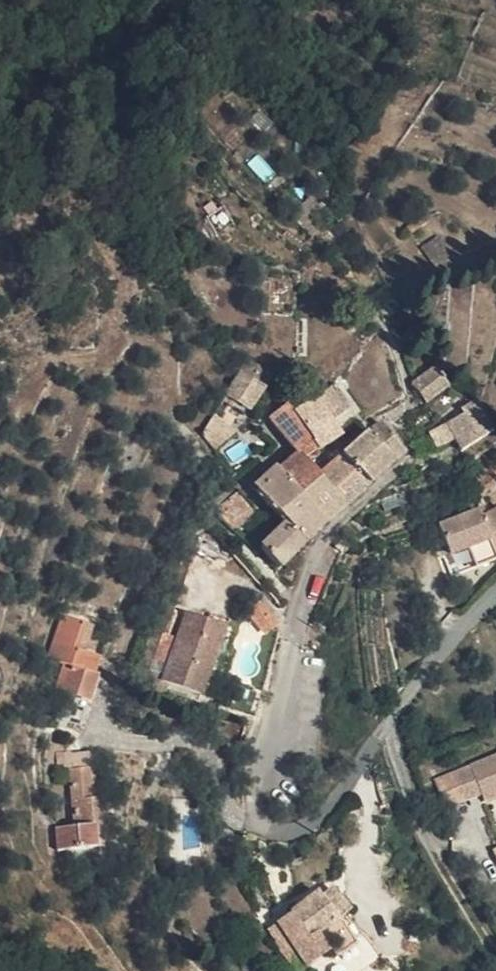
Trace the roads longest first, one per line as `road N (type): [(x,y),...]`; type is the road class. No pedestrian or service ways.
road 1 (unclassified): [(425,452),(333,531),(297,611),(260,820),(281,834),(316,822),(495,593)]
road 2 (track): [(389,723),(419,815),(495,953)]

